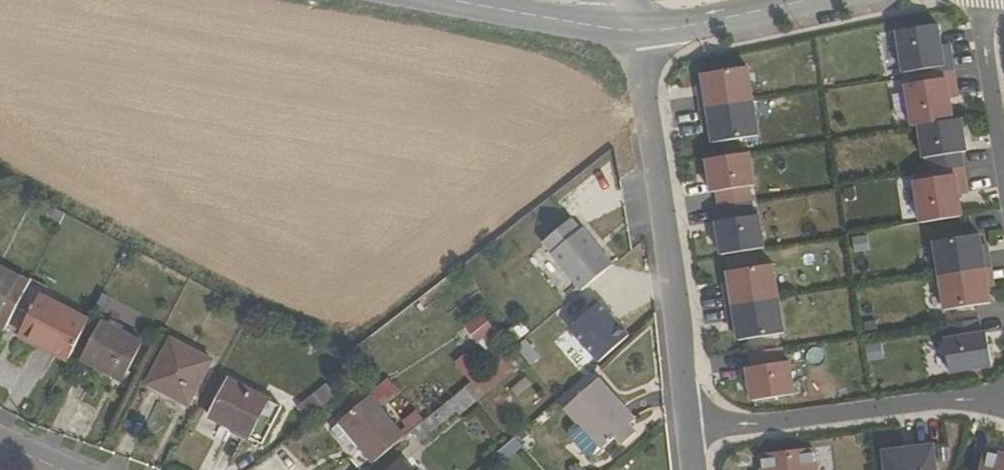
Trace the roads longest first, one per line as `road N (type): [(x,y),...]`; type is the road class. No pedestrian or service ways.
road 1 (residential): [(688,430),(631,29)]
road 2 (residential): [(1003,396),(688,430)]
road 3 (tertiary): [(631,29),(452,0)]
road 4 (tertiary): [(631,29),(806,0)]
road 5 (residential): [(1003,142),(982,0)]

